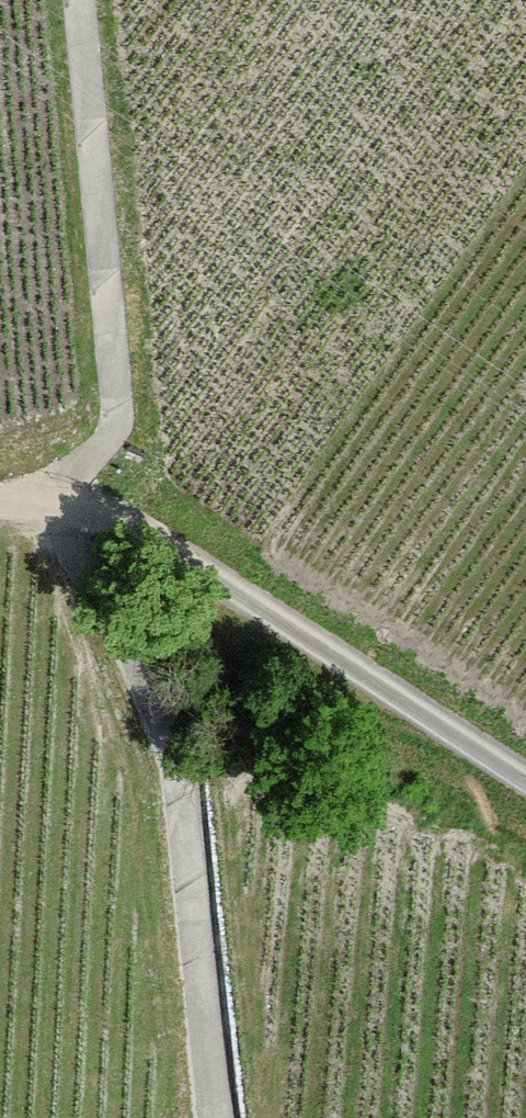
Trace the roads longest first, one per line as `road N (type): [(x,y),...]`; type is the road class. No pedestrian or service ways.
road 1 (track): [(56,505),(79,562),(98,580),(170,746),(216,1117)]
road 2 (track): [(56,505),(144,530),(525,777)]
road 3 (track): [(80,0),(119,398),(109,440),(56,505)]

